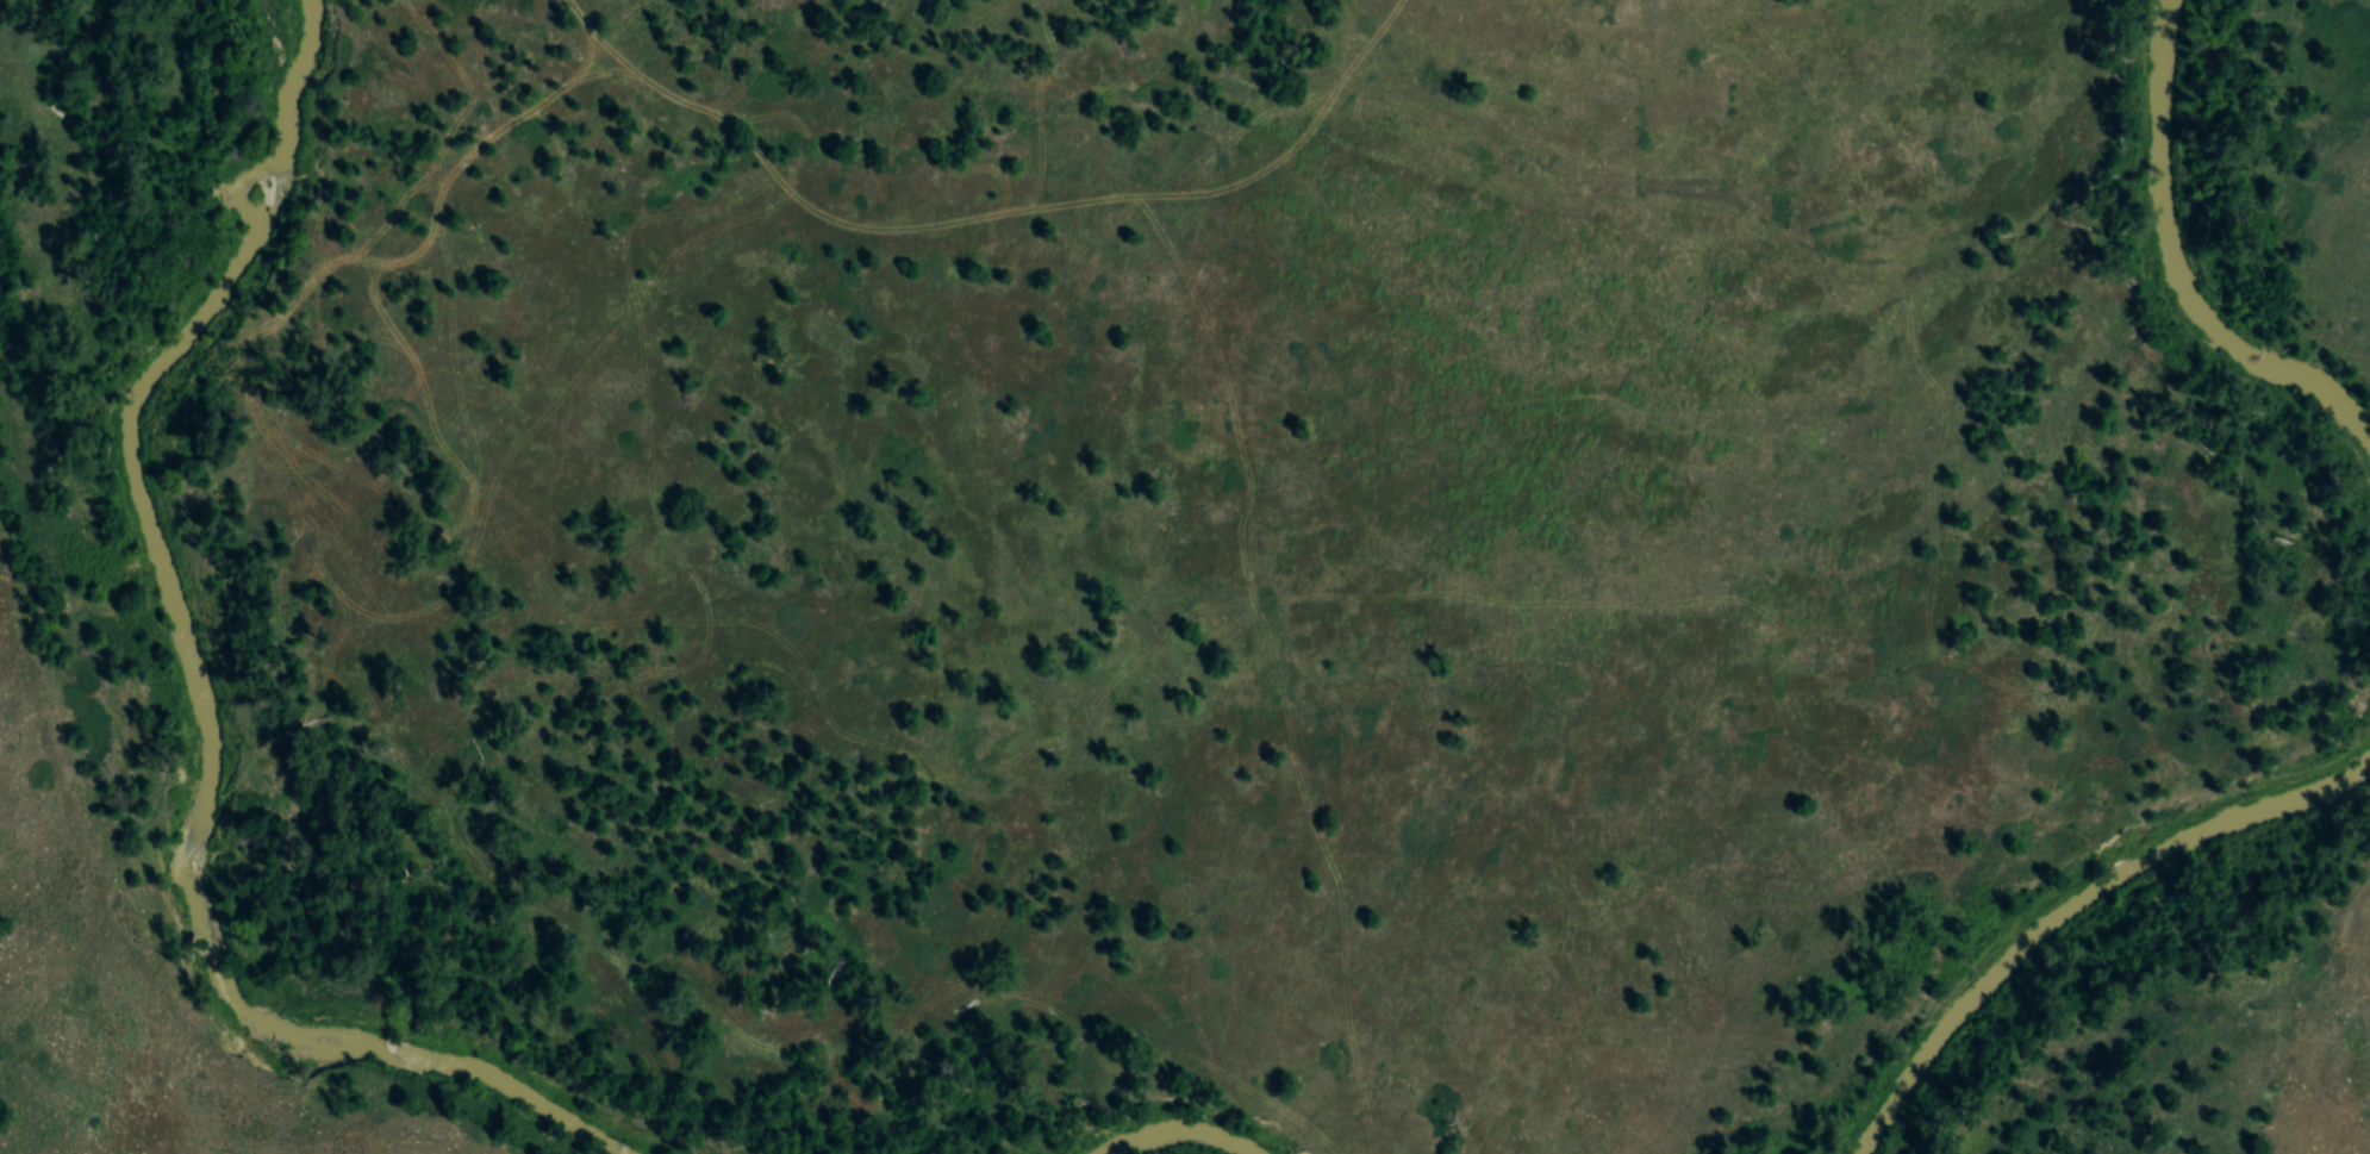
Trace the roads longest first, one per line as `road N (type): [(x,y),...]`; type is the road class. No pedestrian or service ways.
road 1 (track): [(1140,816),(1043,586),(765,237),(534,0)]

